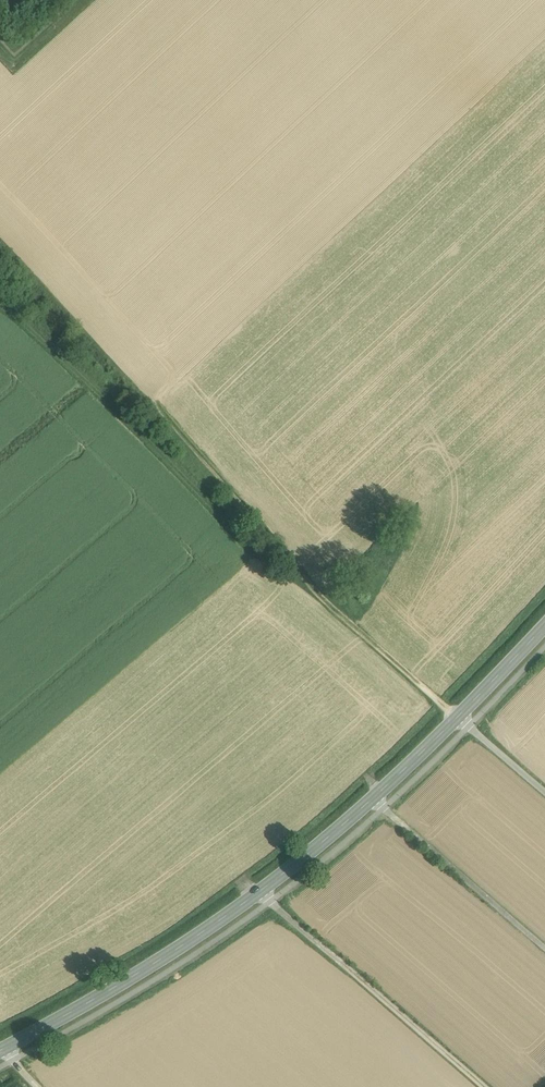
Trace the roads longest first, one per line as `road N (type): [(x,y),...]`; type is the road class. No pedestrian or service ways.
road 1 (secondary): [(0,1050),(261,892),(457,718)]
road 2 (track): [(0,266),(125,386),(265,557),(320,593)]
road 3 (track): [(56,282),(320,593)]
road 4 (track): [(484,1086),(261,892)]
road 5 (track): [(544,947),(375,796)]
road 6 (track): [(320,593),(457,718)]
road 7 (secondary): [(457,718),(544,626)]

